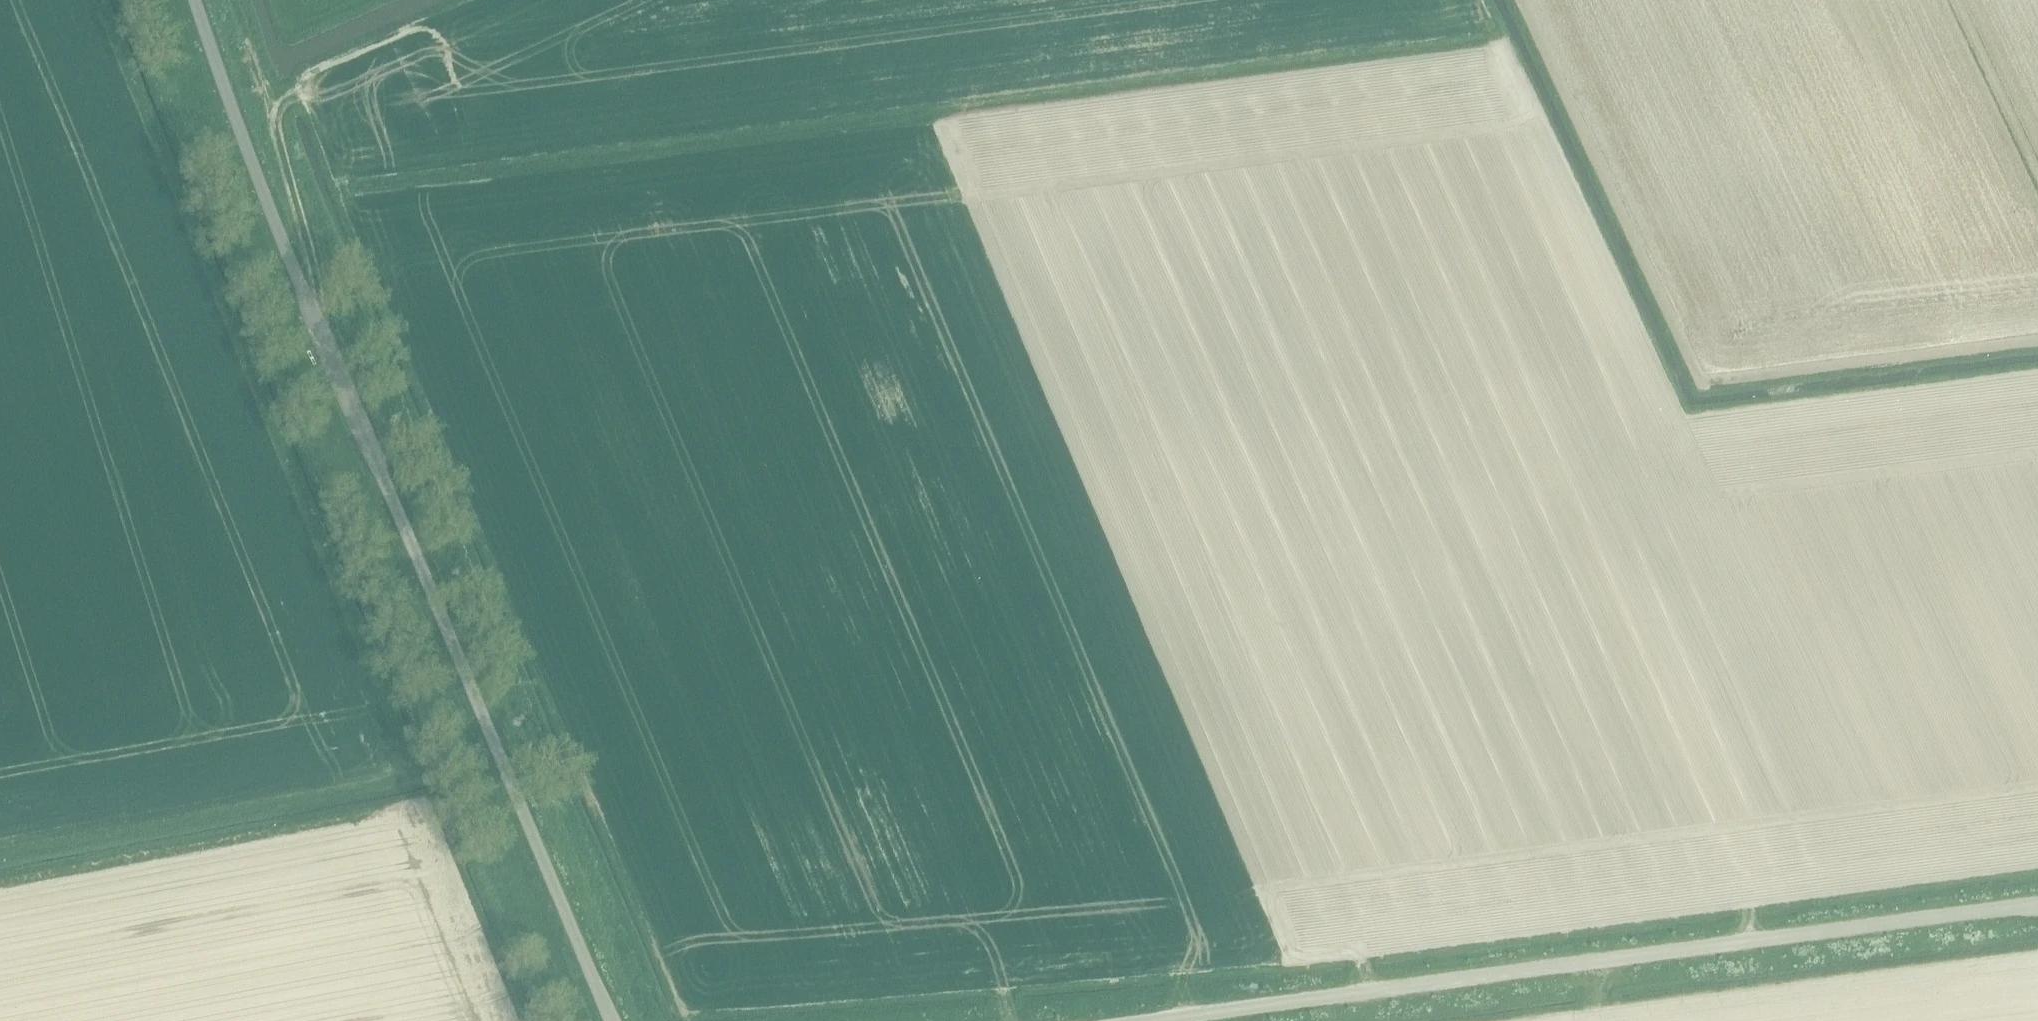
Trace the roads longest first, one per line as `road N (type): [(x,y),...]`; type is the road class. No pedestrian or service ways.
road 1 (unclassified): [(202,0),(616,1020)]
road 2 (unclassified): [(1147,1020),(2037,906)]

